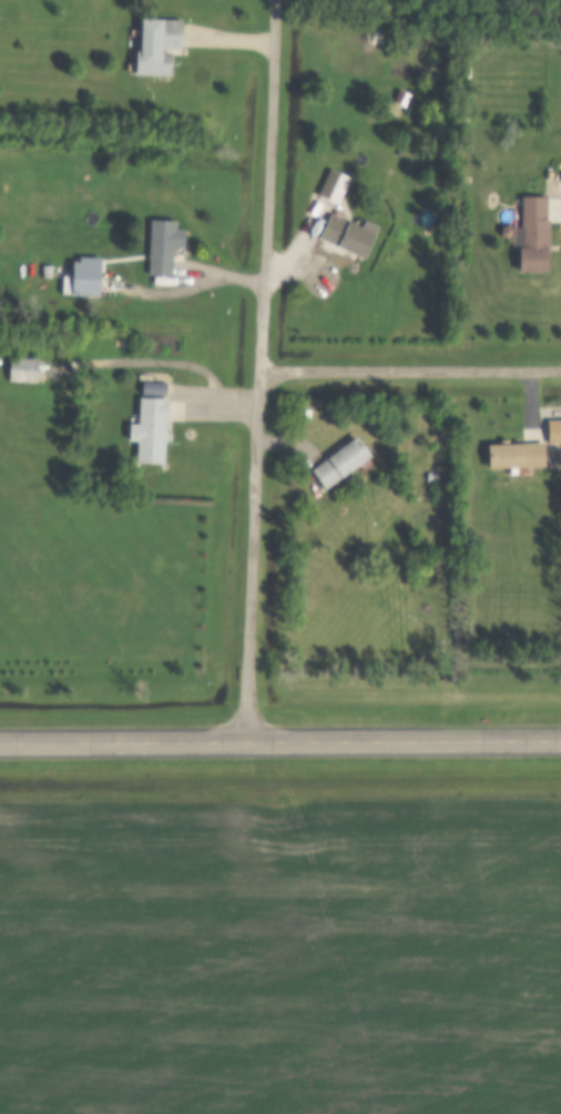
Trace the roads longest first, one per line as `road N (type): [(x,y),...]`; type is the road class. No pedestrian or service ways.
road 1 (residential): [(272,0),(244,740)]
road 2 (secondary): [(560,738),(0,742)]

